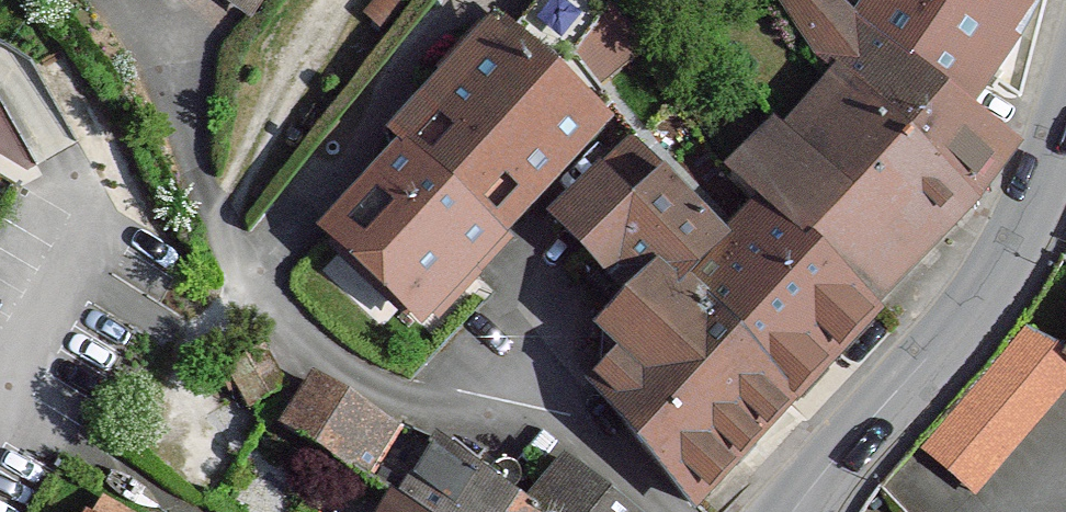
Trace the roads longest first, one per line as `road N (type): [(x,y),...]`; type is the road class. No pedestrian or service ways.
road 1 (tertiary): [(1065,113),(1005,256),(799,511)]
road 2 (residential): [(592,441),(407,399),(360,377),(256,288),(225,237)]
road 3 (residential): [(592,441),(569,318),(533,273)]

